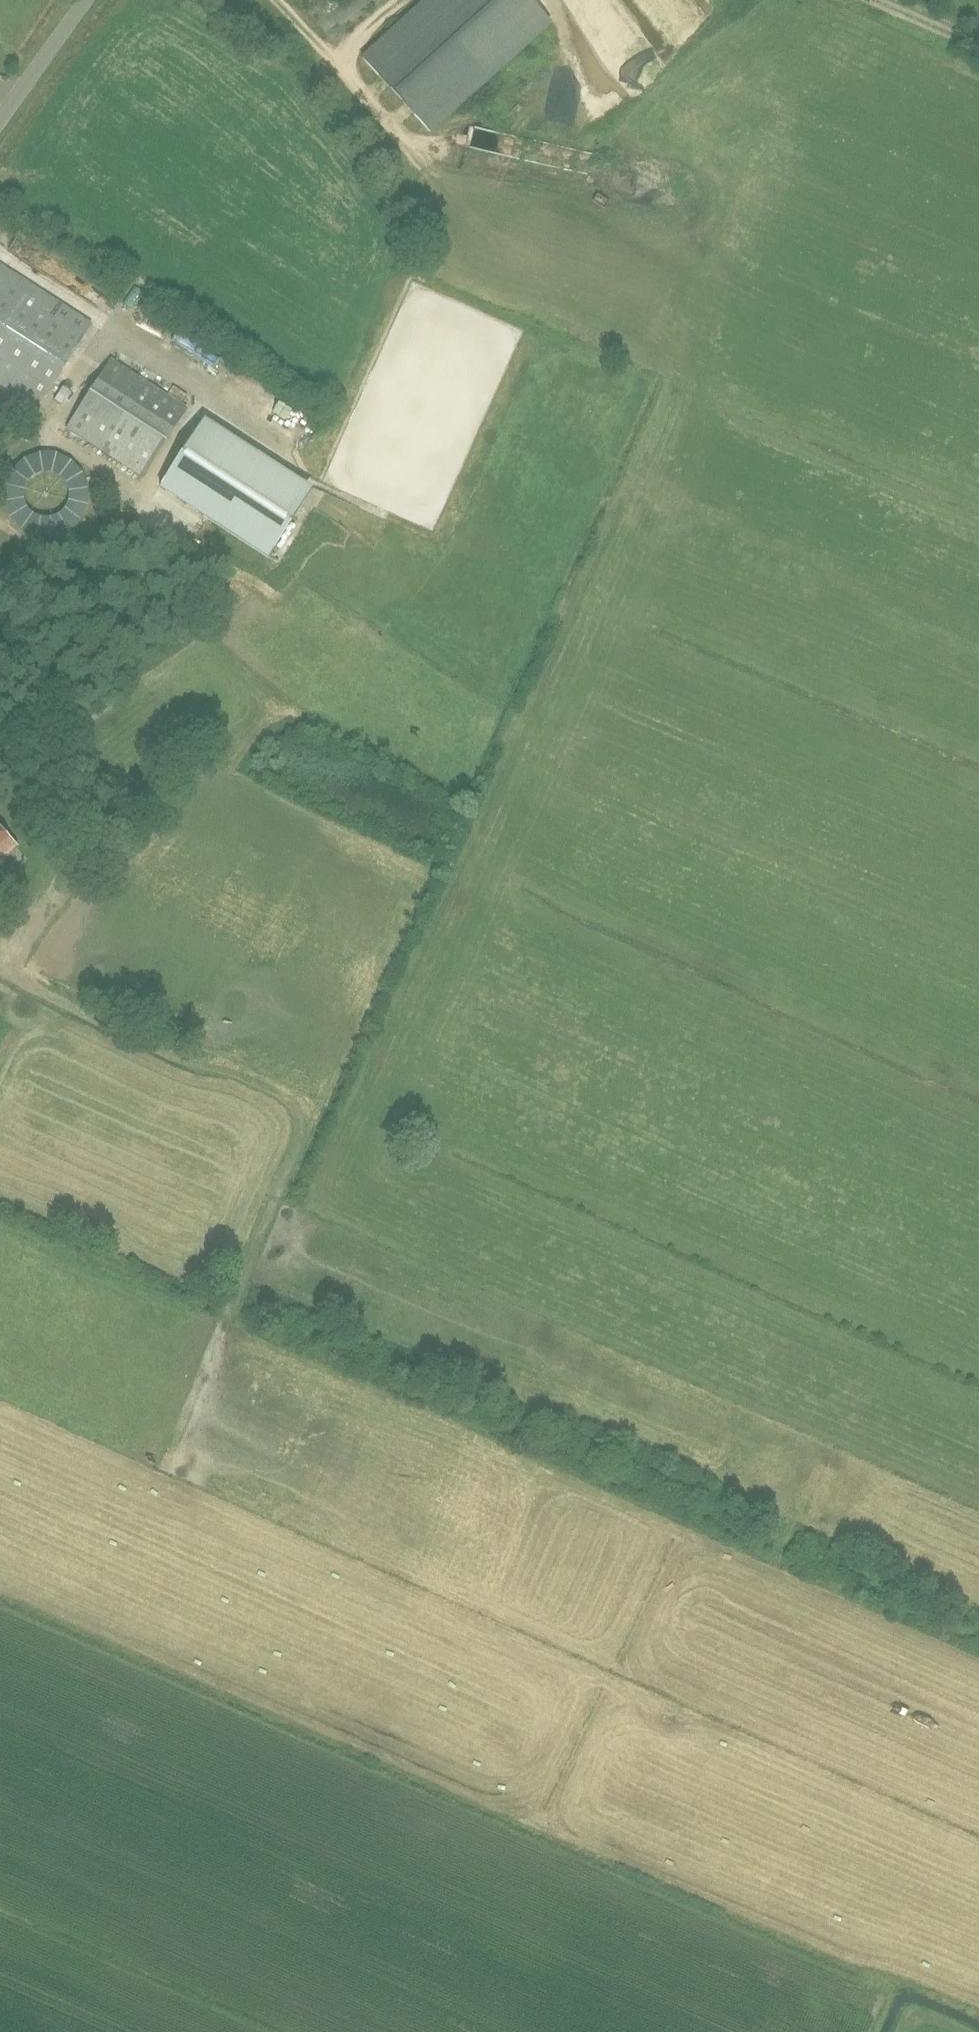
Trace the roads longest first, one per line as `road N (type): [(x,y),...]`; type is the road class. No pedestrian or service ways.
road 1 (unclassified): [(0,121),(87,0)]

